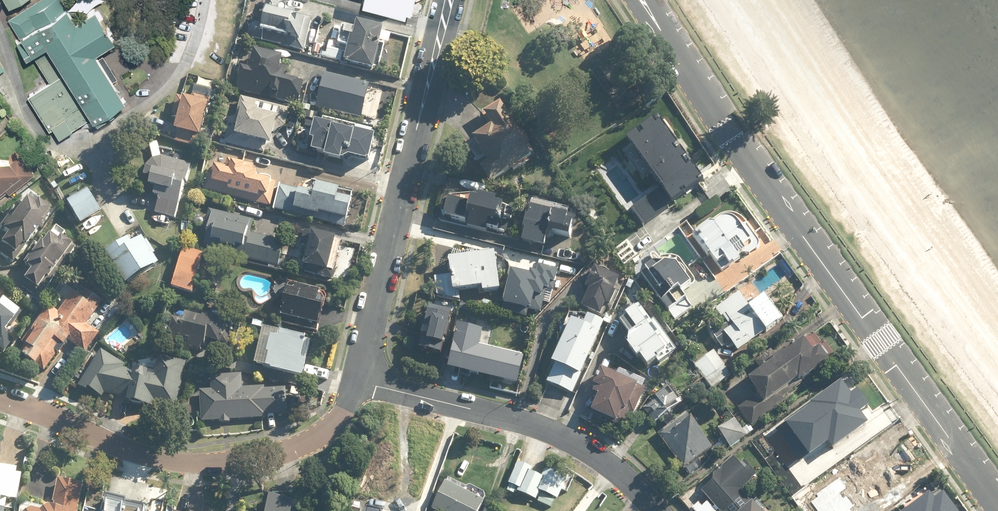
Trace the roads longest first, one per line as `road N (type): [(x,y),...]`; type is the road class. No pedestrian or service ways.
road 1 (residential): [(640,0),(725,130),(997,503)]
road 2 (residential): [(360,380),(342,418),(314,441),(237,463),(159,460),(0,401)]
road 3 (residential): [(450,0),(360,380)]
road 4 (residential): [(360,380),(576,443),(653,510)]

